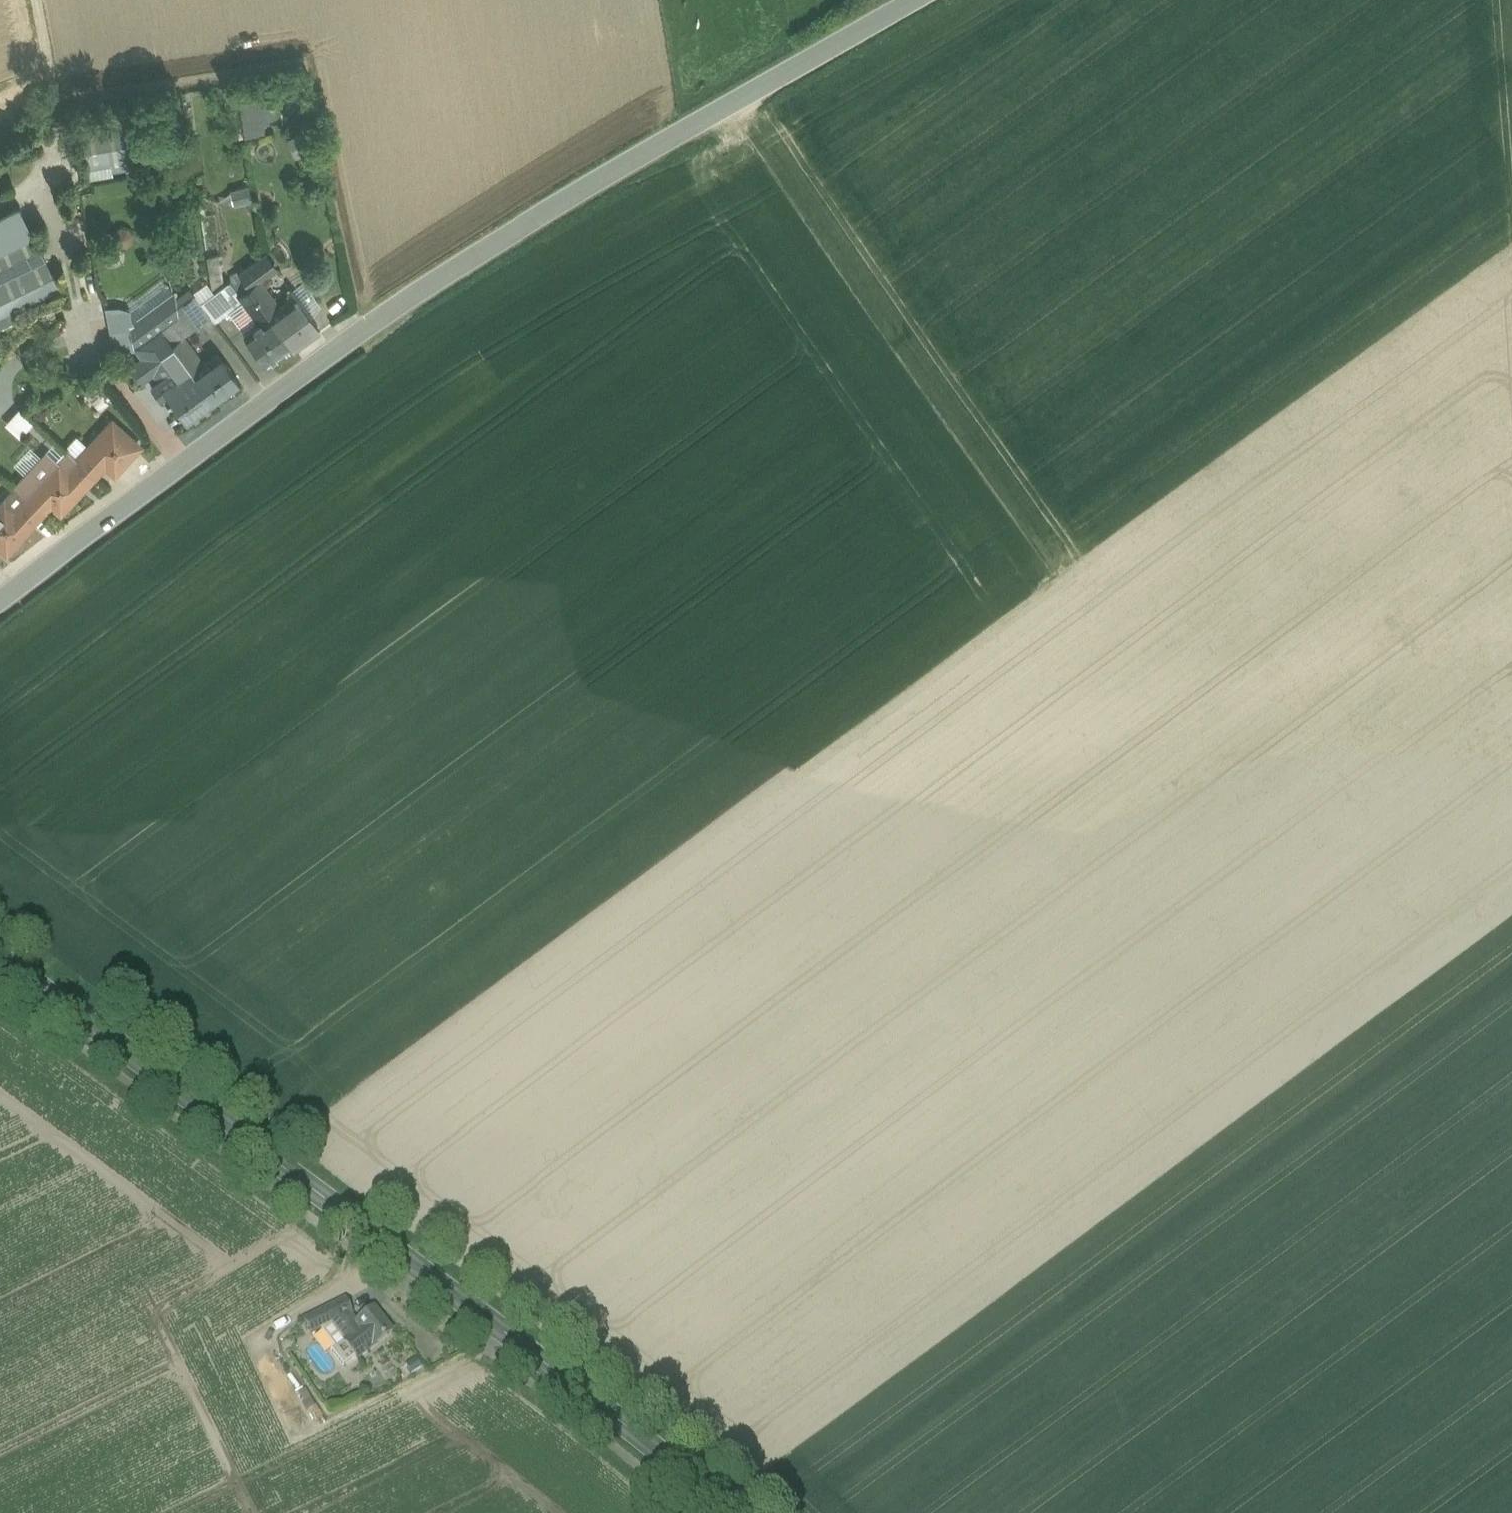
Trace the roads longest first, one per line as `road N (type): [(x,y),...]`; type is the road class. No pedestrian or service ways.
road 1 (tertiary): [(0,597),(176,461),(456,271),(909,0)]
road 2 (secondary): [(0,968),(653,1451),(723,1512)]

